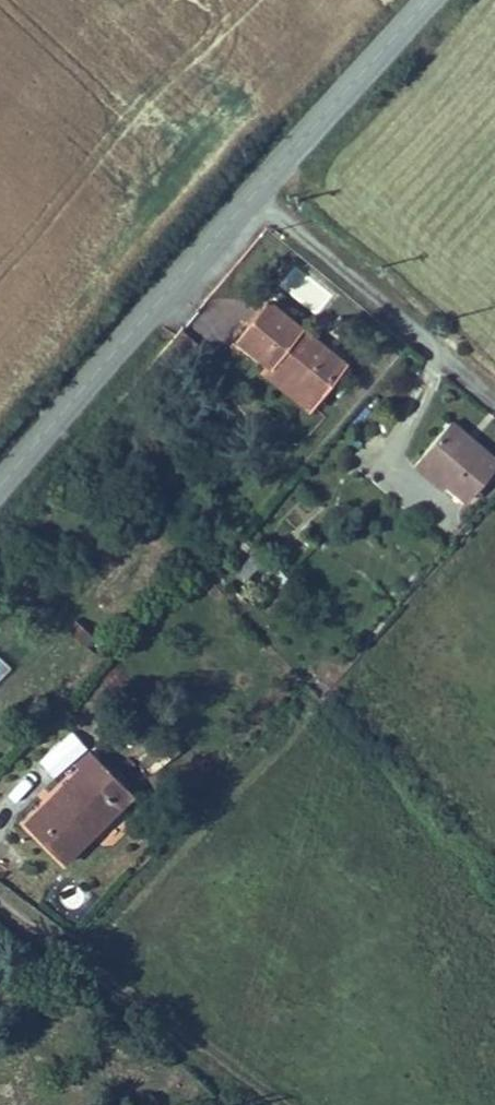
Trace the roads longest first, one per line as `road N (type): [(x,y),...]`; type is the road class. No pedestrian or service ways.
road 1 (secondary): [(0,487),(258,173),(423,0)]
road 2 (track): [(303,1104),(147,984)]
road 3 (unclassified): [(147,984),(0,865)]

